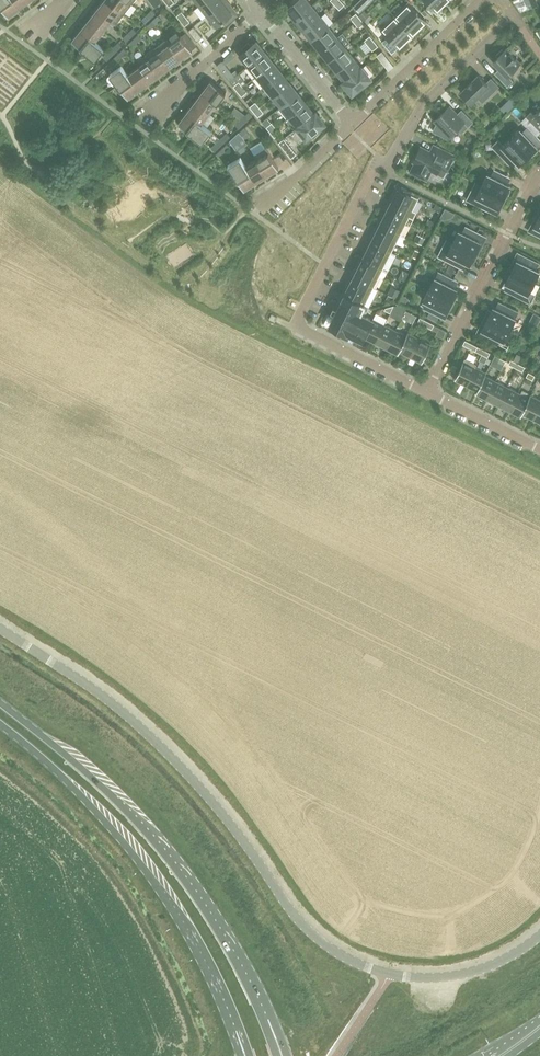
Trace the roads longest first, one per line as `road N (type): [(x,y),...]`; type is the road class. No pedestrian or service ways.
road 1 (unclassified): [(0,627),(136,722),(229,823),(323,944),(391,974),(434,978)]
road 2 (residential): [(427,392),(295,325),(372,172),(422,103),(513,16)]
road 3 (primary): [(265,1010),(207,905),(151,832),(0,701)]
road 4 (primary): [(0,724),(121,839),(187,928),(235,1027)]
road 5 (residential): [(539,171),(427,392)]
road 6 (residential): [(351,123),(480,0)]
road 7 (residential): [(150,115),(261,10)]
road 8 (residential): [(261,10),(351,123)]
road 9 (residential): [(539,449),(427,392)]

